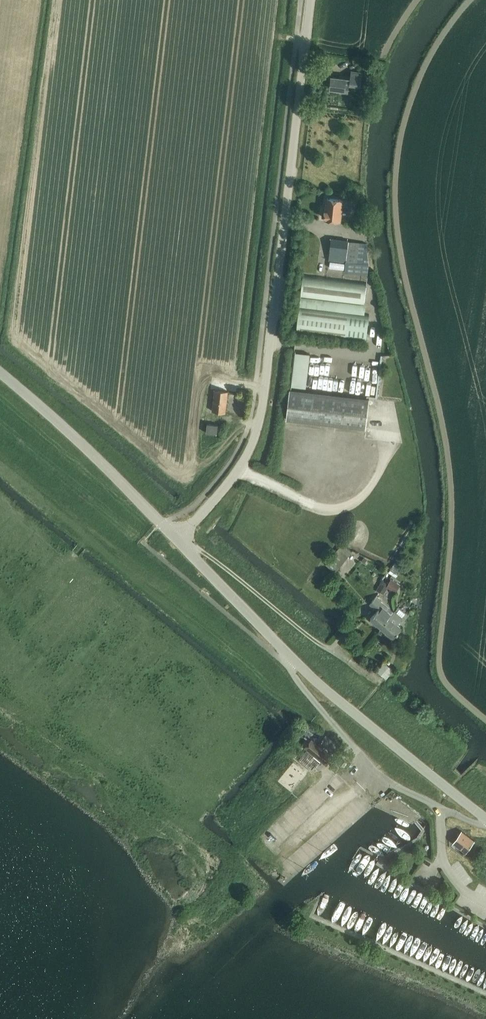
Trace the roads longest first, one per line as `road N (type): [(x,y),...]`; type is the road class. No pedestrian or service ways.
road 1 (unclassified): [(181,541),(241,474),(265,405),(311,0)]
road 2 (unclassified): [(292,660),(485,818)]
road 3 (unclassified): [(181,541),(0,372)]
road 4 (unclassified): [(292,660),(181,541)]

